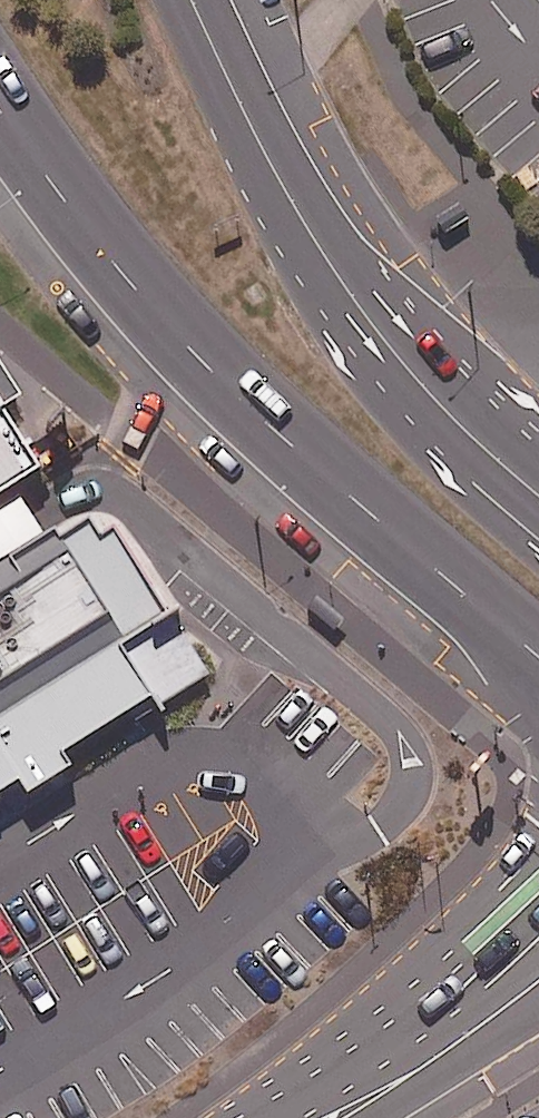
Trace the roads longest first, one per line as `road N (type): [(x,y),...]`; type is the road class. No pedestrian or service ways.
road 1 (secondary): [(538,661),(187,348),(0,111)]
road 2 (secondary): [(194,0),(289,194),(354,298),(427,387),(538,495)]
road 3 (tertiary): [(328,1117),(393,1085),(538,981)]

